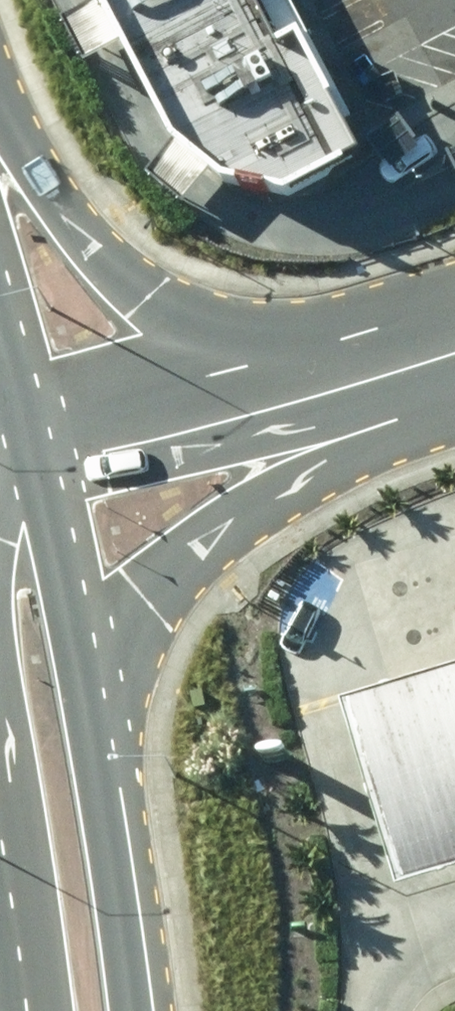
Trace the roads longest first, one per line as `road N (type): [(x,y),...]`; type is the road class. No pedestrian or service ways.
road 1 (primary): [(0,121),(48,195),(147,295),(215,325),(409,362)]
road 2 (primary): [(409,362),(318,469),(199,547),(78,713)]
road 3 (residential): [(23,429),(409,362)]
road 4 (primary): [(78,713),(129,1010)]
road 5 (primary): [(23,429),(78,713)]

